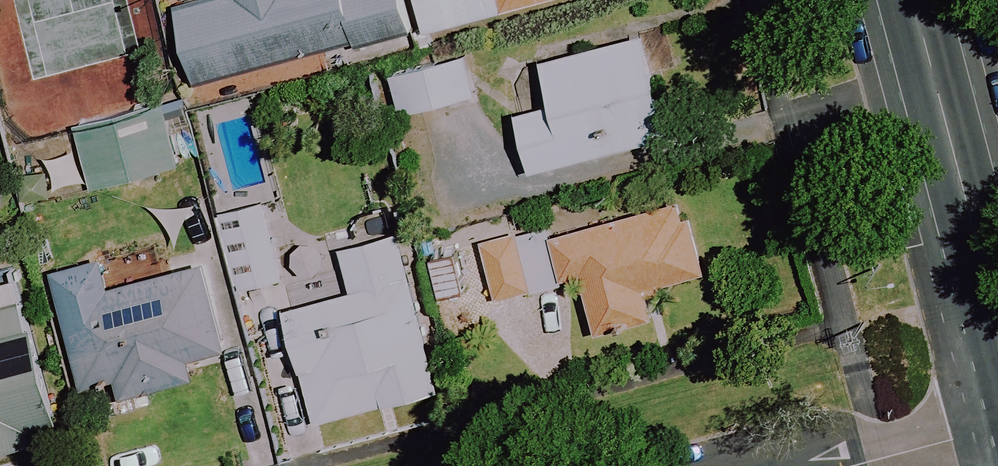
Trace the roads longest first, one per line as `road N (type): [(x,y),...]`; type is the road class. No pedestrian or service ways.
road 1 (secondary): [(997,373),(903,0)]
road 2 (residential): [(997,429),(860,465)]

